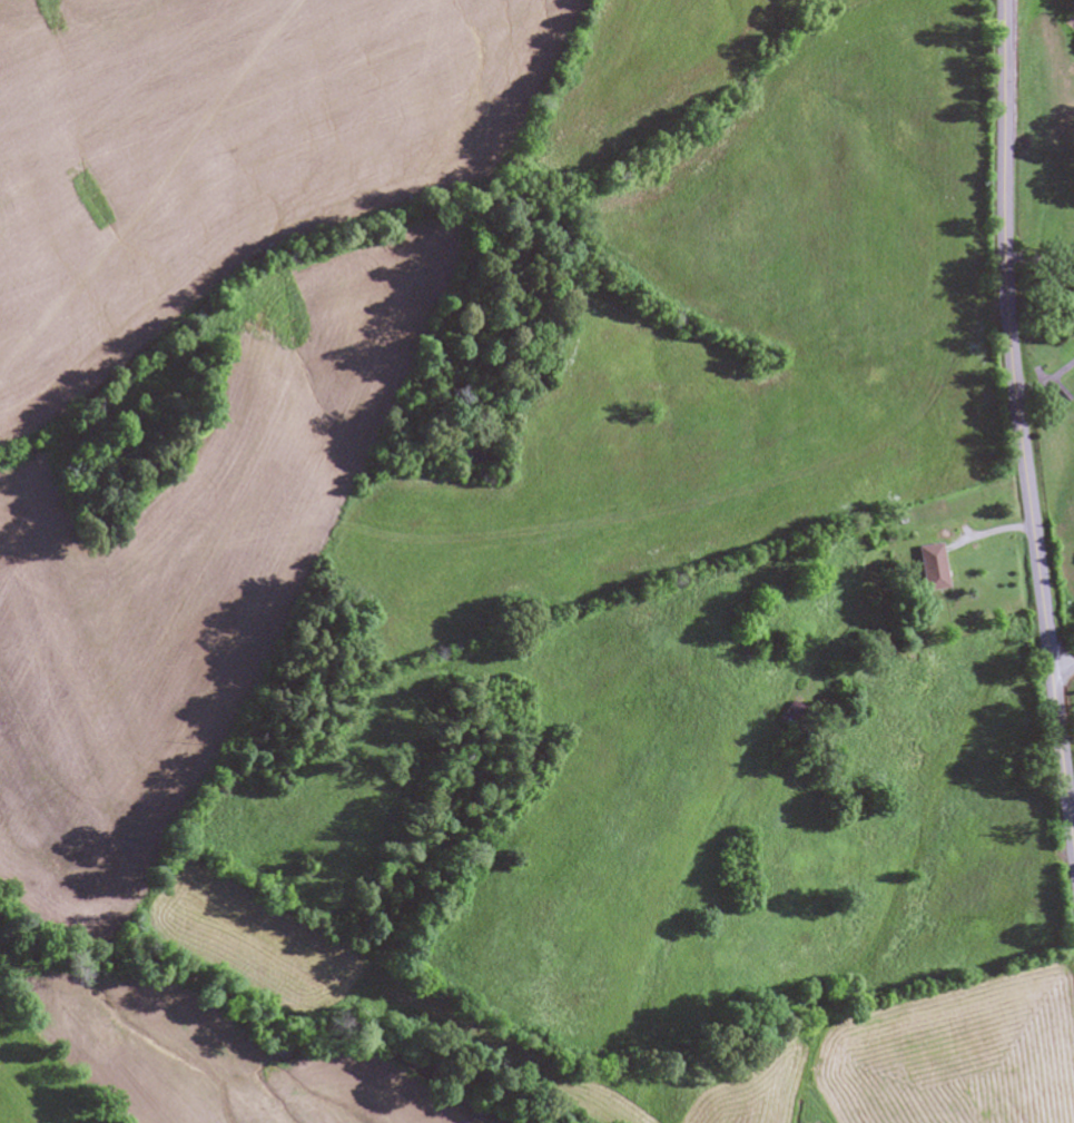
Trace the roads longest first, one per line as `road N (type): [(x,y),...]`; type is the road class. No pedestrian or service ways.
road 1 (tertiary): [(1073,842),(1006,287),(1003,0)]

